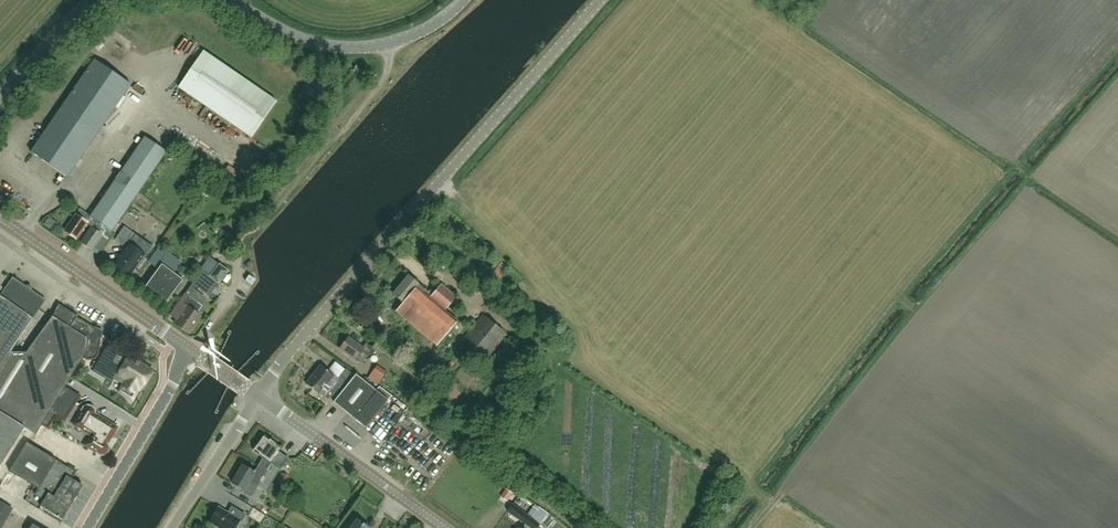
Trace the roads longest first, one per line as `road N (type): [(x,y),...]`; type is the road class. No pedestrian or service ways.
road 1 (tertiary): [(256,396),(602,0)]
road 2 (unclassified): [(196,0),(350,50),(419,37),(465,0)]
road 3 (track): [(239,254),(387,76),(390,47)]
road 4 (tertiary): [(190,351),(0,219)]
road 5 (tertiary): [(443,527),(256,396)]
road 6 (tertiary): [(86,527),(190,351)]
road 7 (unclassified): [(0,103),(96,6),(116,0)]
road 8 (unclassified): [(172,527),(256,396)]

